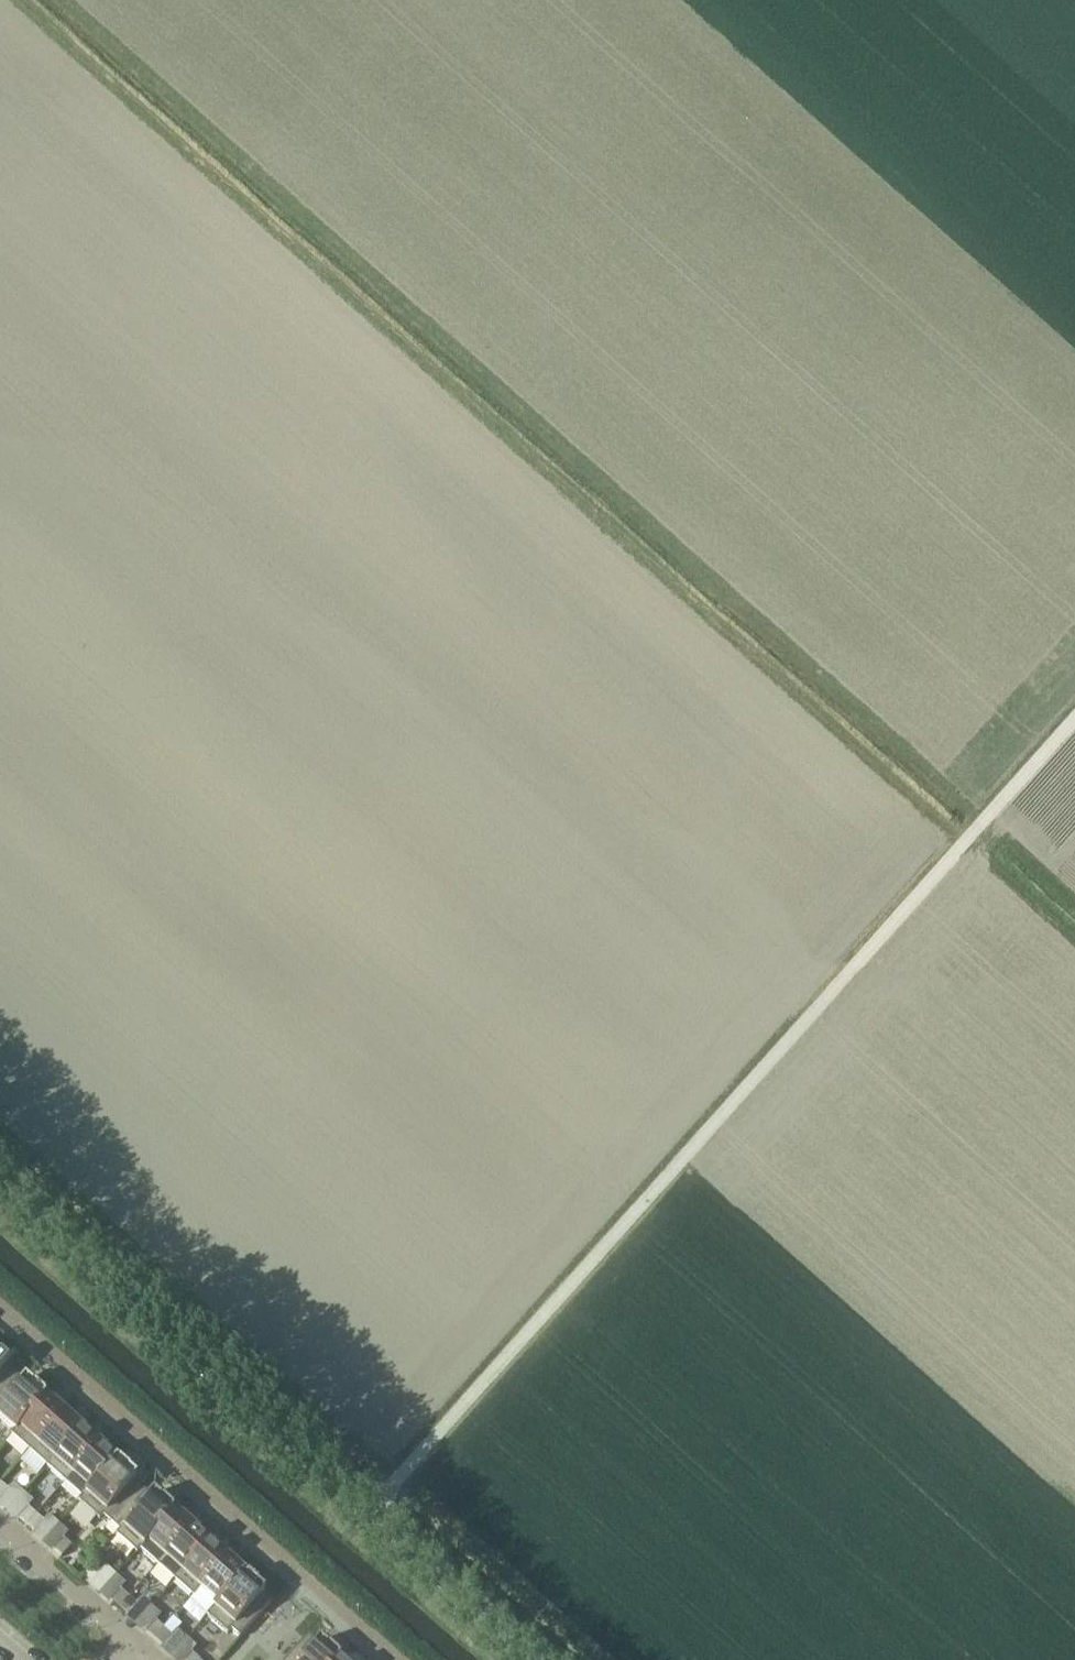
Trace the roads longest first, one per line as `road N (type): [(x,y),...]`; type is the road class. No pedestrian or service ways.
road 1 (track): [(371,1510),(1074,712)]
road 2 (tertiary): [(539,1659),(0,1184)]
road 3 (residential): [(137,1647),(0,1525)]

